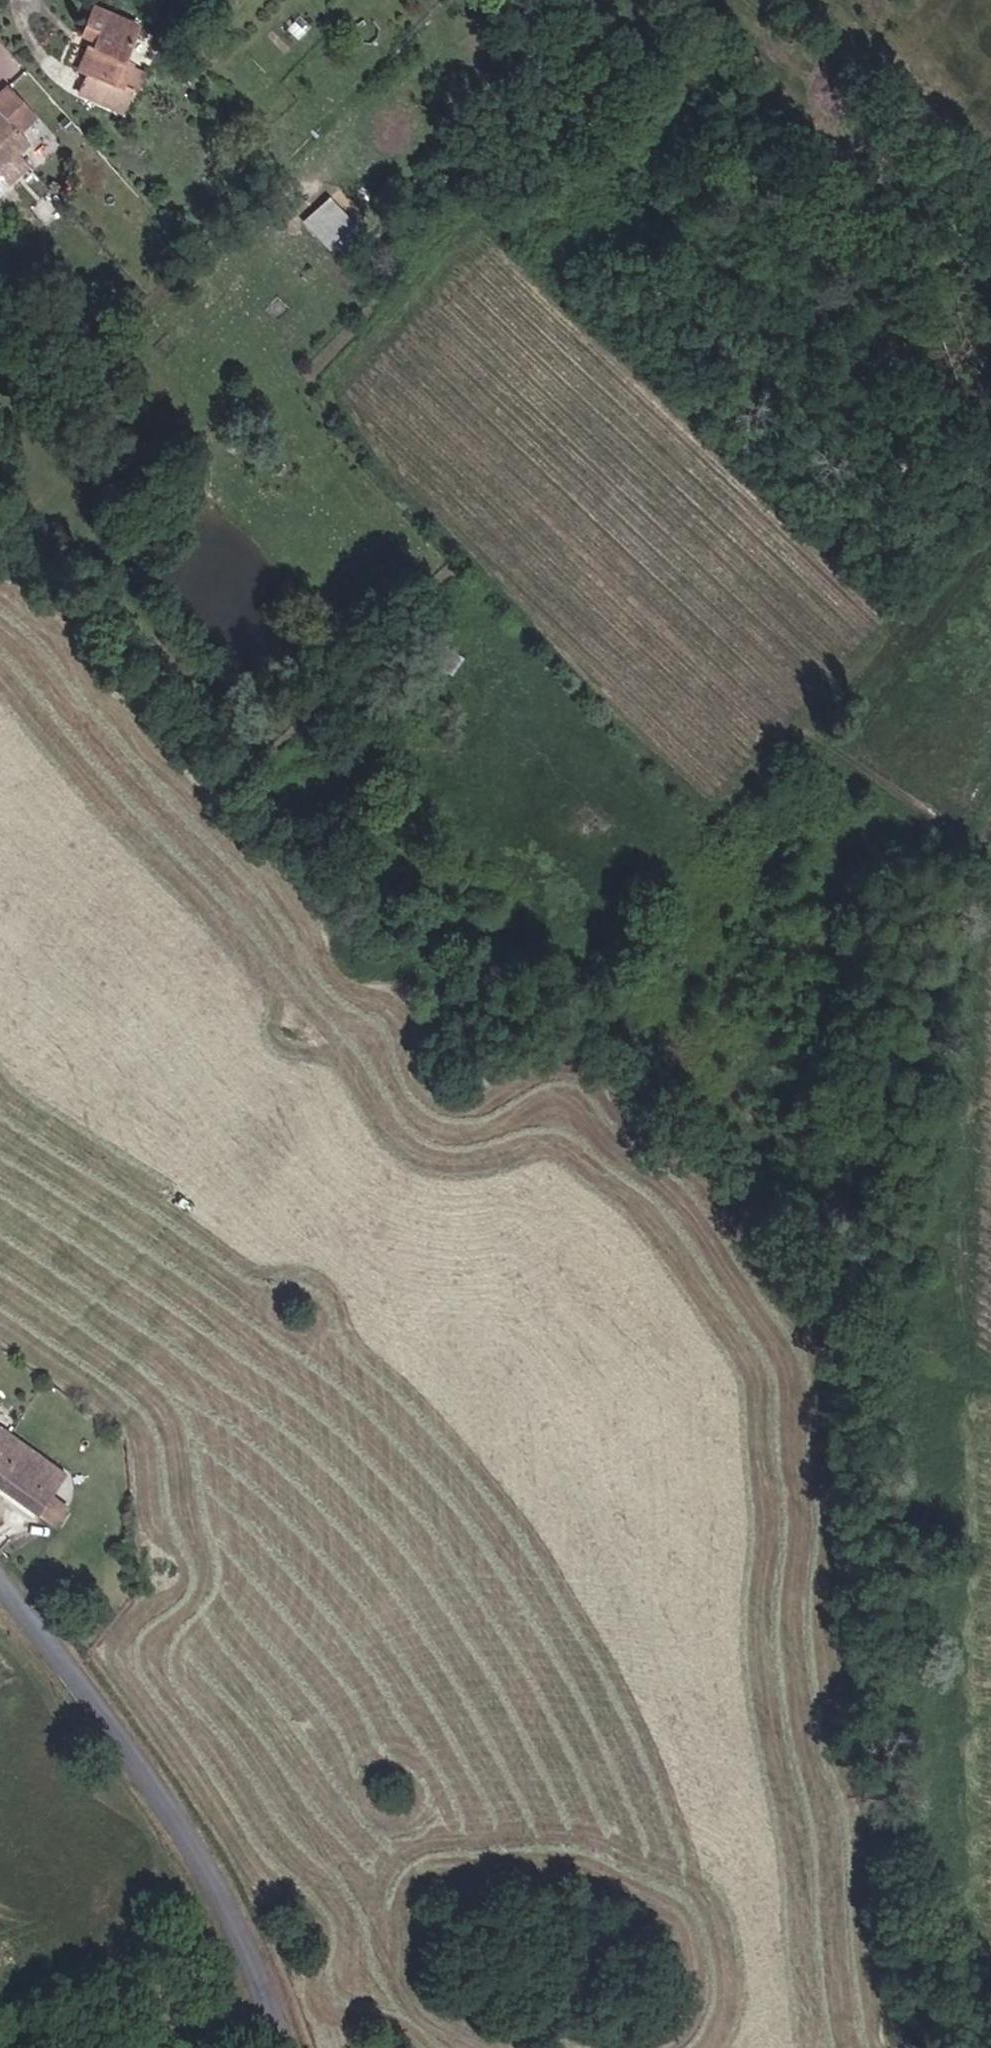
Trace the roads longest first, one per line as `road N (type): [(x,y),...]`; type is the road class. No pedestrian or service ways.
road 1 (tertiary): [(285,2047),(205,1869),(0,1584)]

